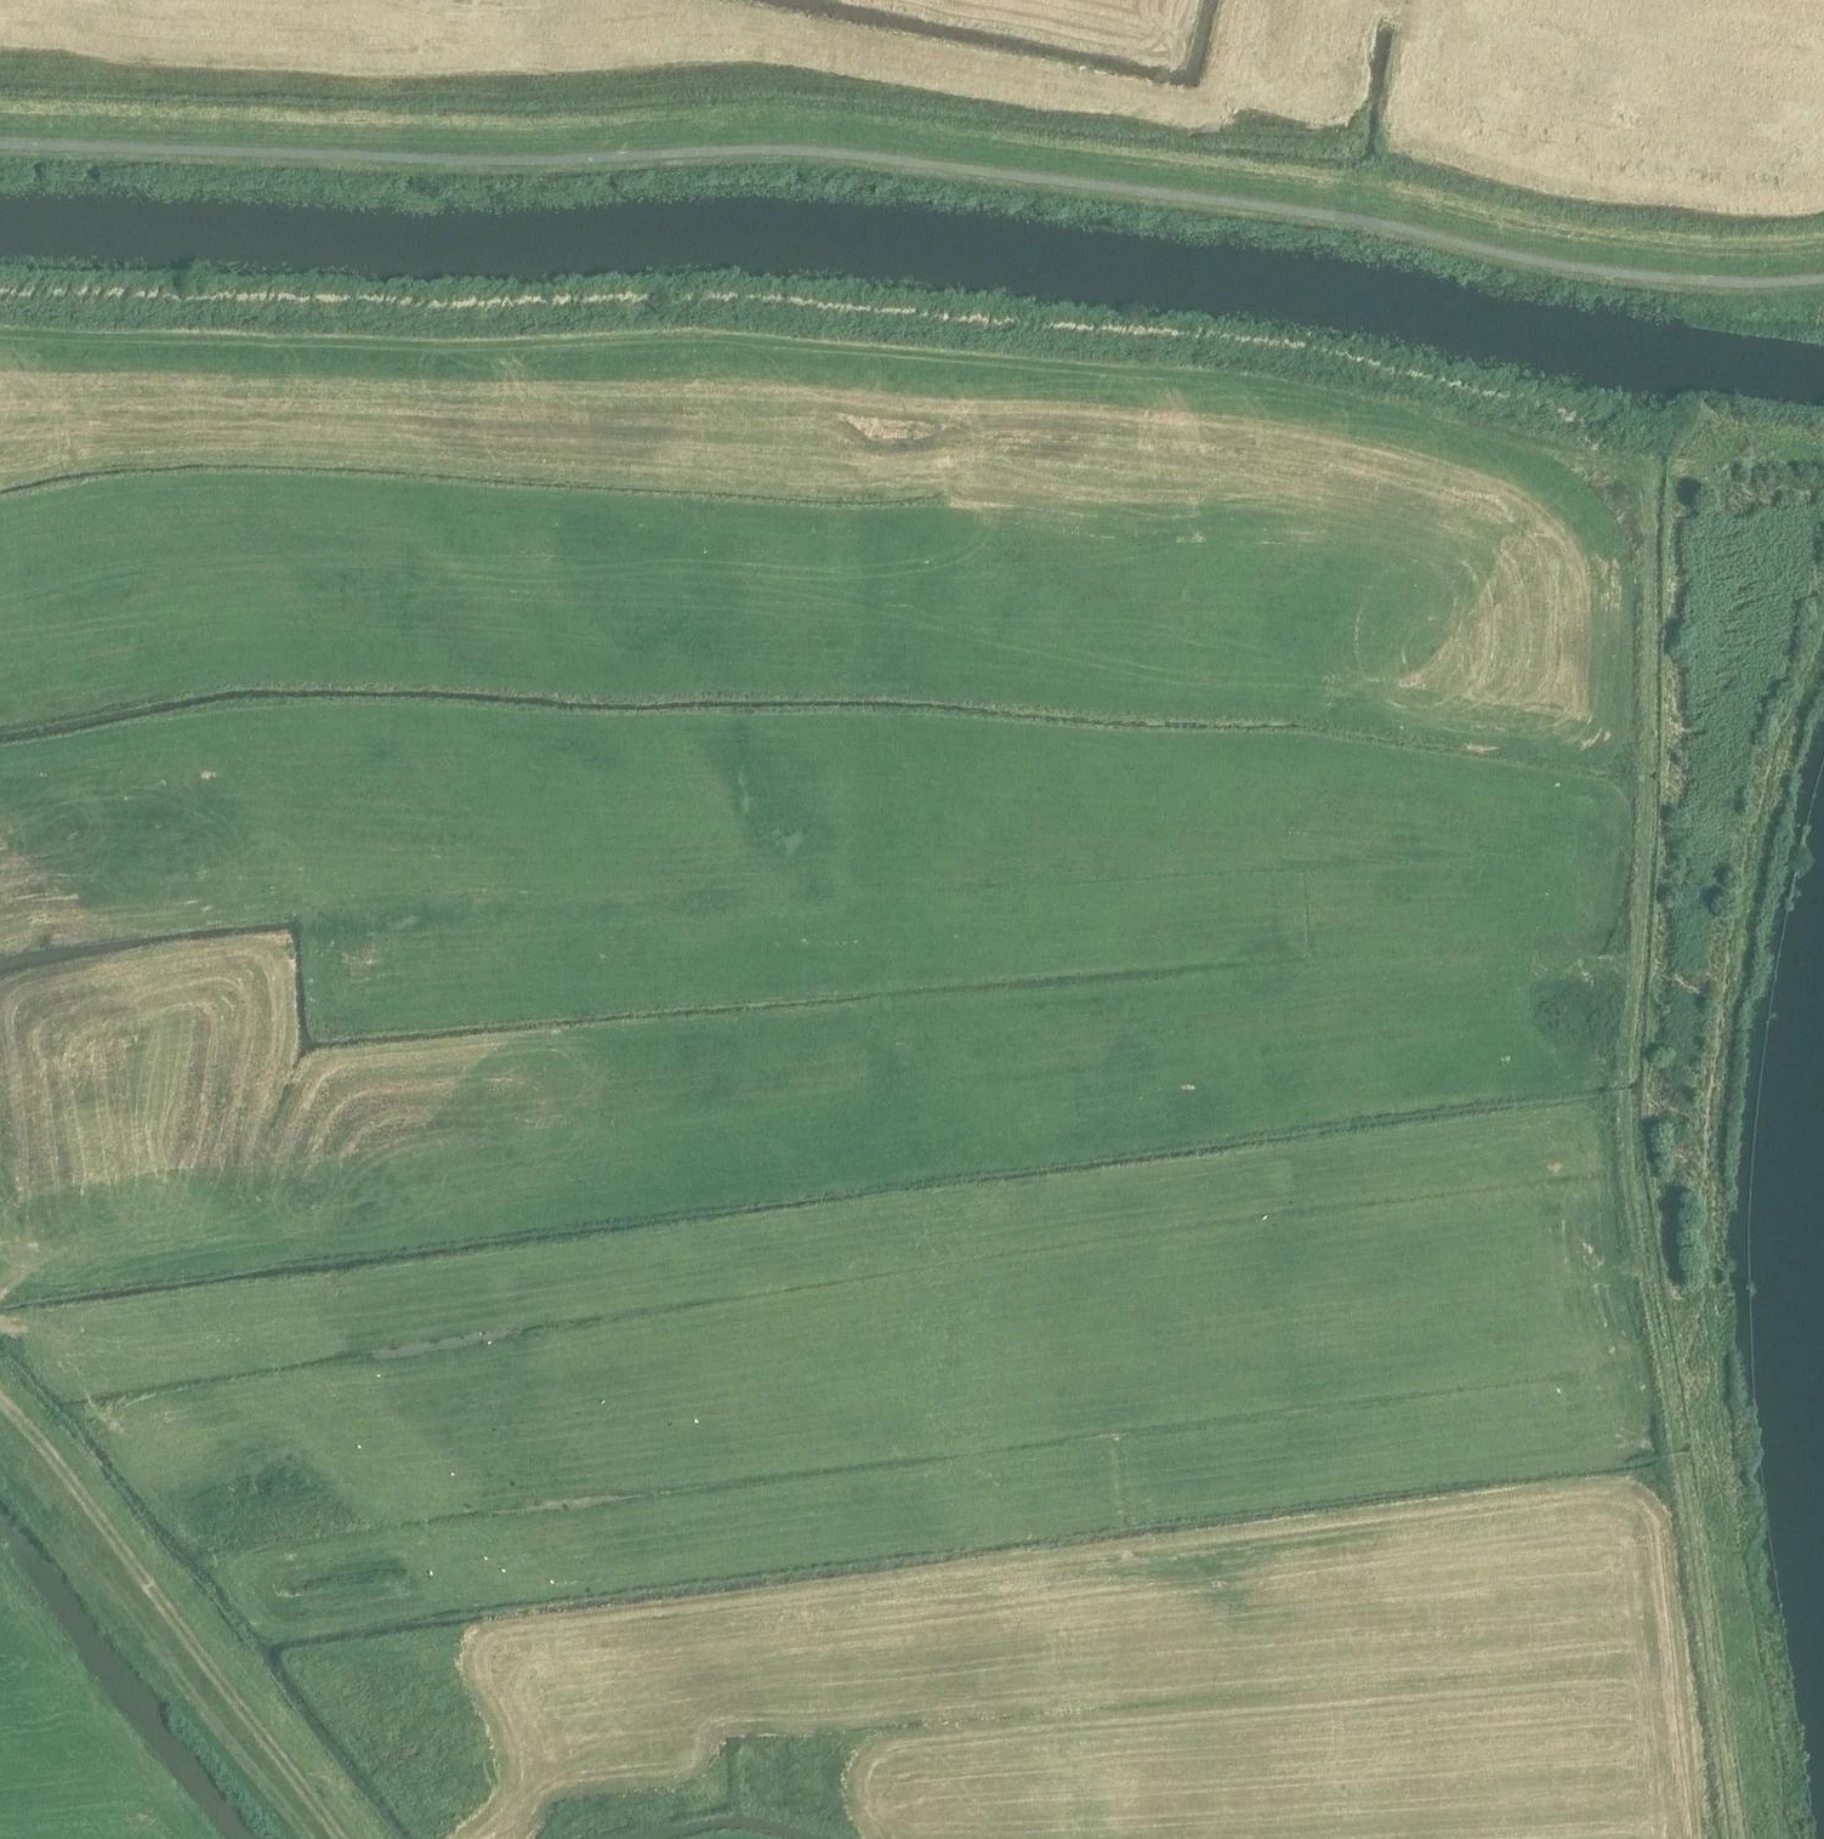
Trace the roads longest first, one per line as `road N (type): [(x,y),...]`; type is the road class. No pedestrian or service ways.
road 1 (track): [(890,58),(1191,108),(1213,101),(1245,0)]

